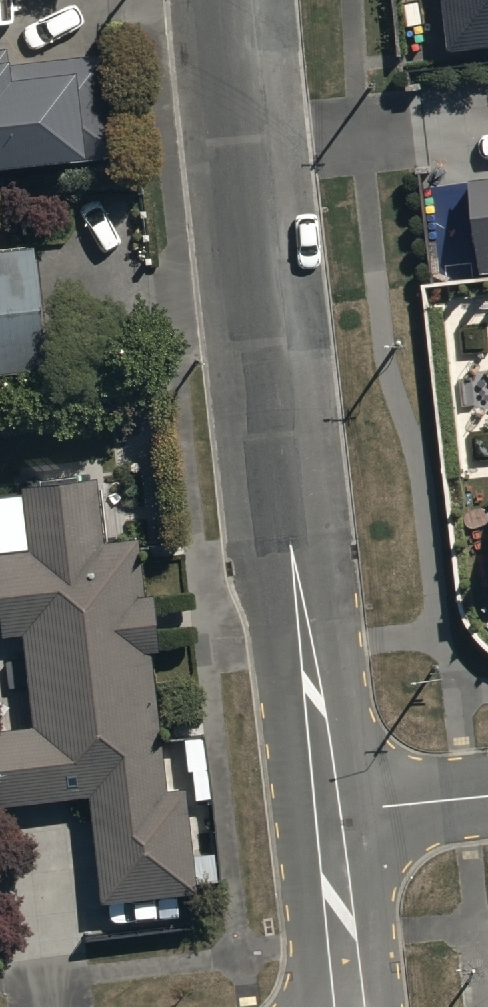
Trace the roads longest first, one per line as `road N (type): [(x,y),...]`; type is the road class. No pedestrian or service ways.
road 1 (residential): [(330,821),(250,143),(243,0)]
road 2 (residential): [(350,1006),(330,821)]
road 3 (residential): [(330,821),(487,804)]

